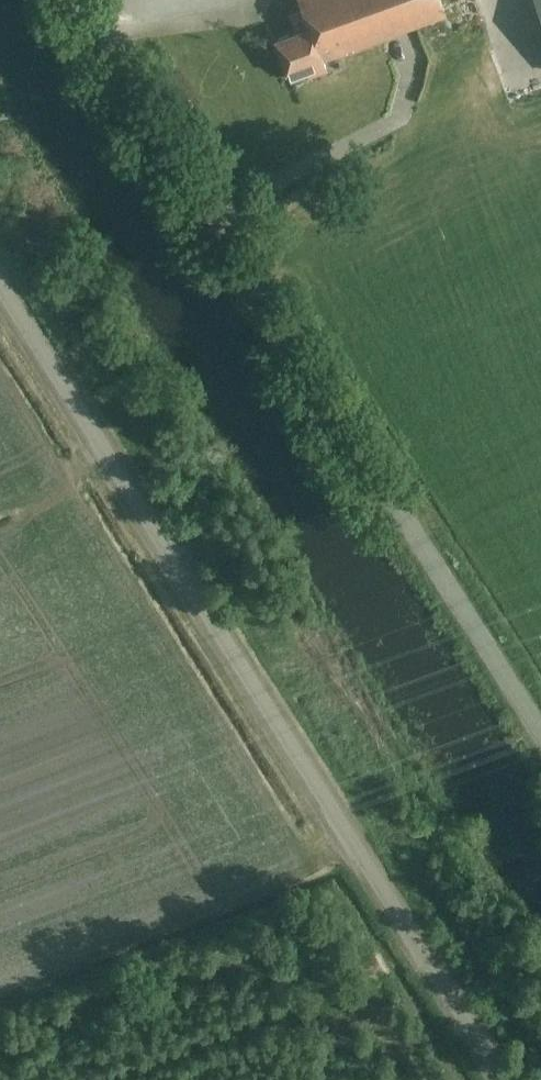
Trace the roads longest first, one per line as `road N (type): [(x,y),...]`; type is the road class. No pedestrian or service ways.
road 1 (unclassified): [(503,1079),(0,285)]
road 2 (unclassified): [(78,0),(540,738)]

